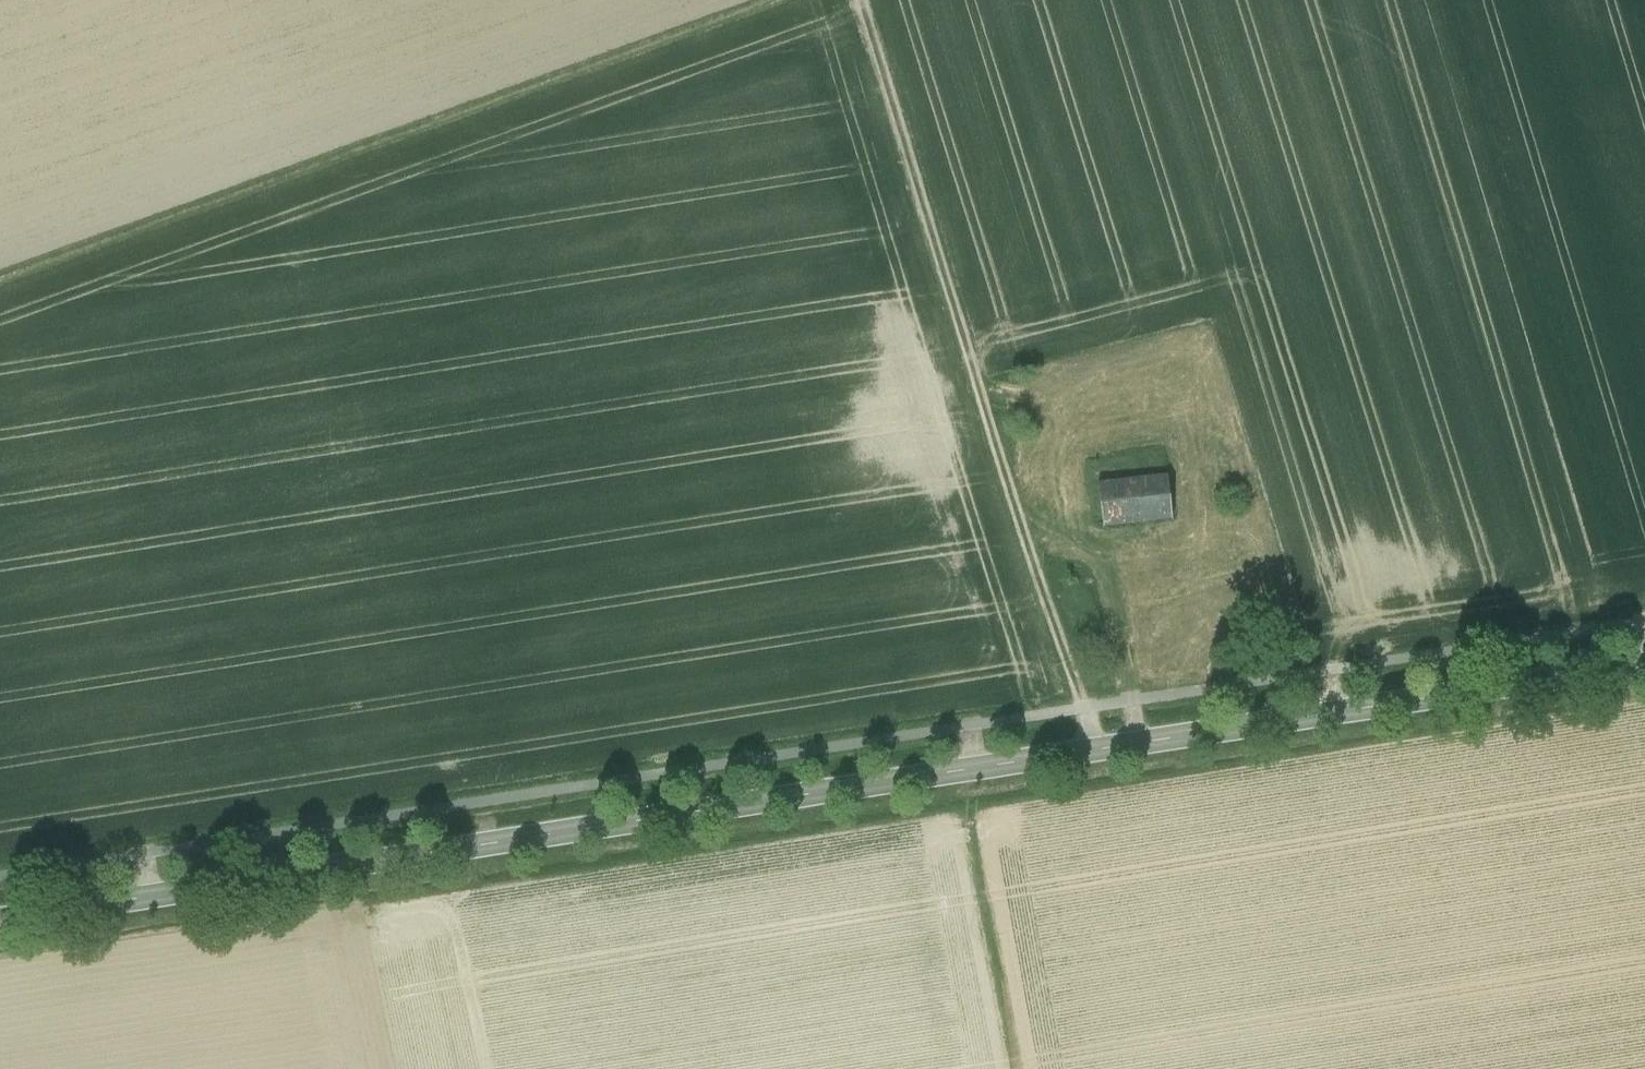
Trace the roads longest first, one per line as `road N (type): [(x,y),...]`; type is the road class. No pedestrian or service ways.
road 1 (tertiary): [(0,921),(1644,666)]
road 2 (track): [(1096,752),(860,0)]

